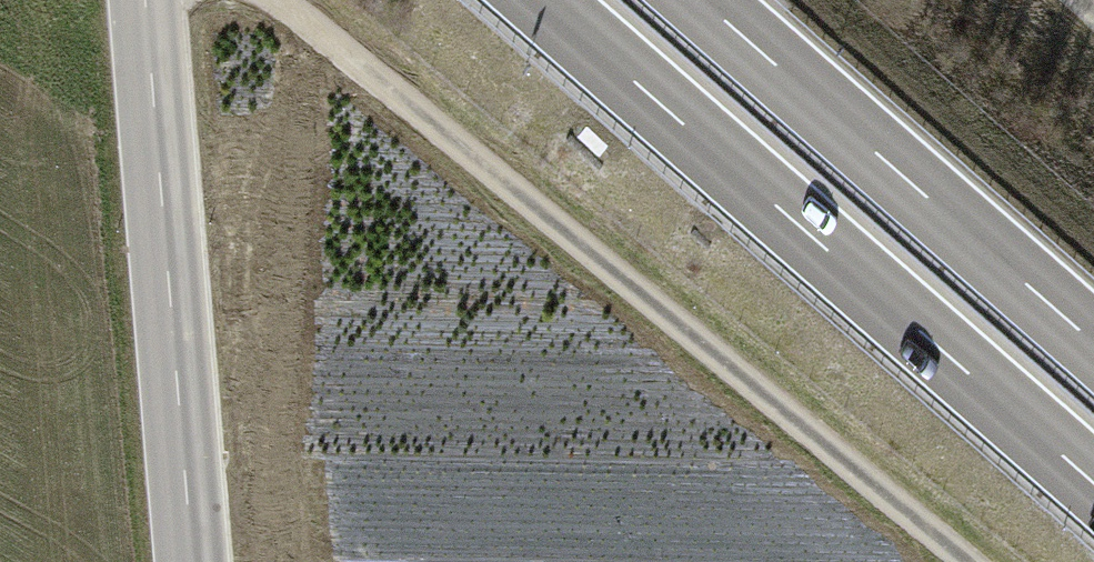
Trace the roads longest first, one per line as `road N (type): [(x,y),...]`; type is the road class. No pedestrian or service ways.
road 1 (track): [(968,561),(280,0)]
road 2 (trunk): [(542,0),(1093,483)]
road 3 (primary): [(193,561),(148,0)]
road 4 (trunk): [(1093,343),(701,0)]

